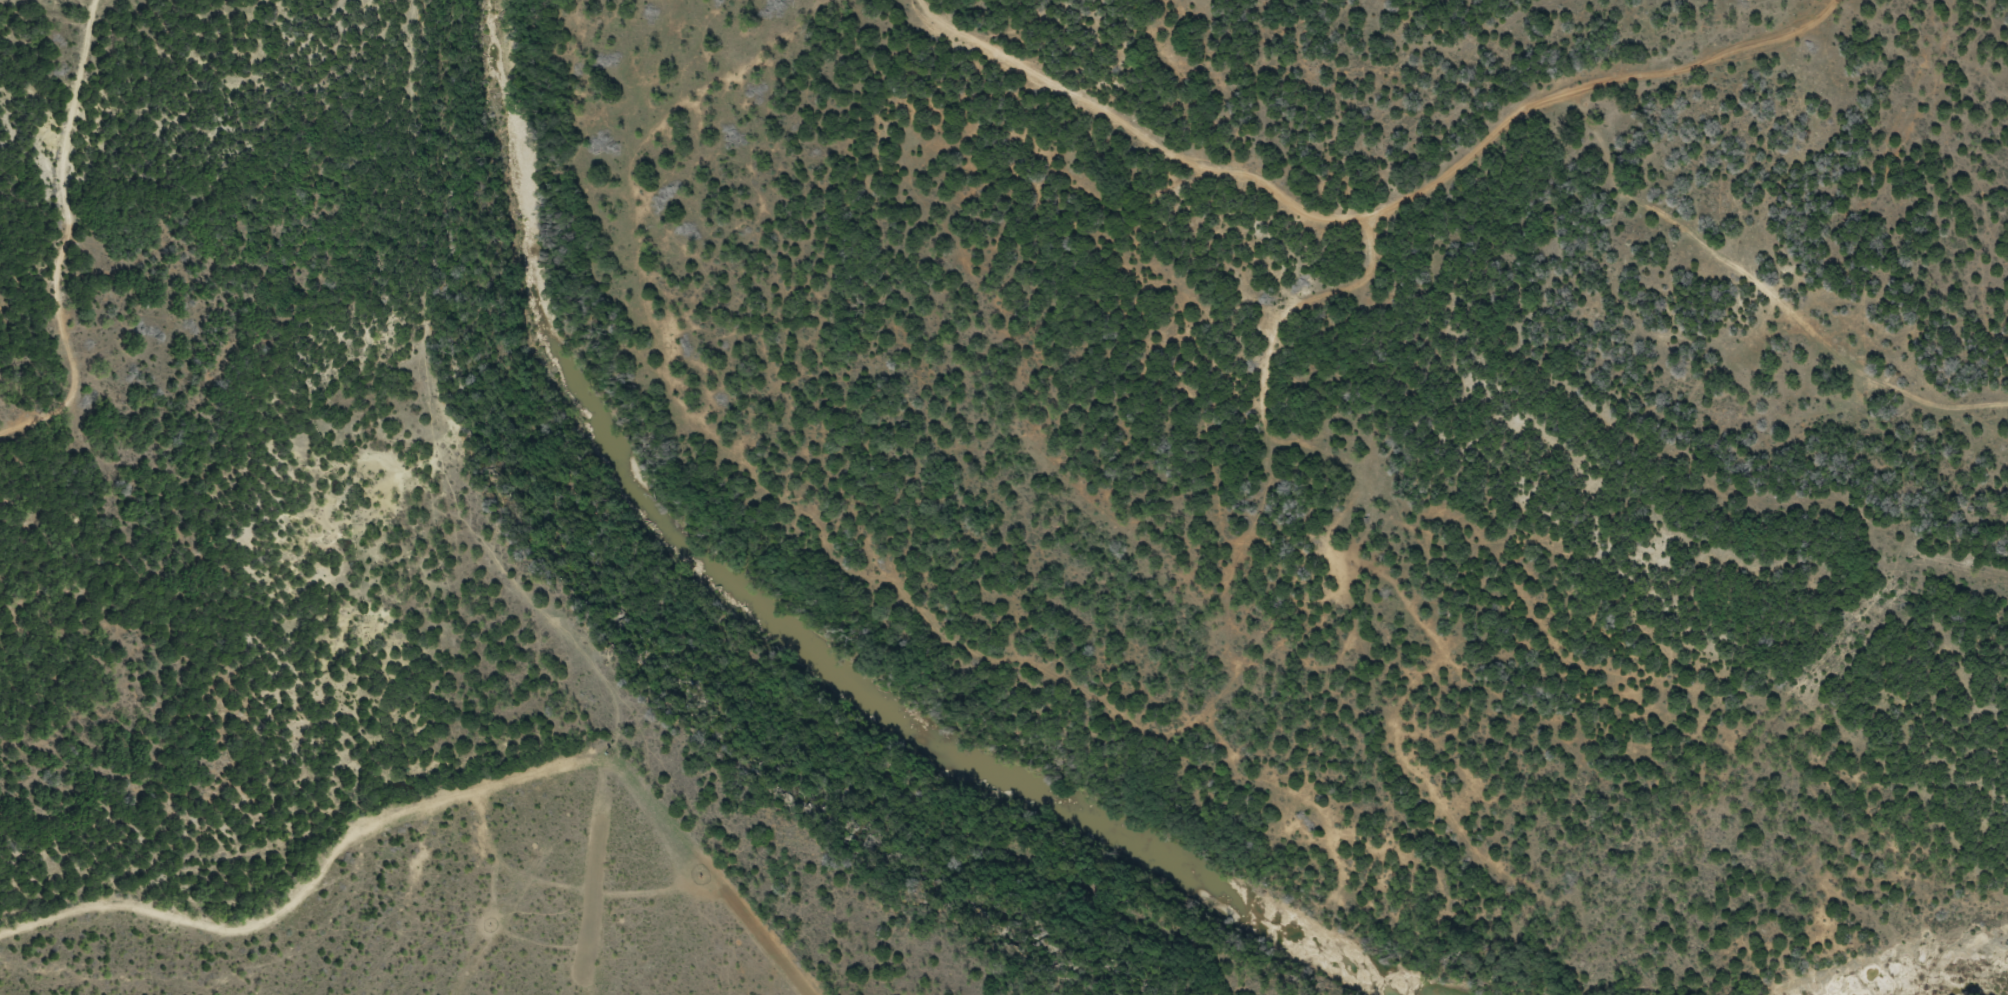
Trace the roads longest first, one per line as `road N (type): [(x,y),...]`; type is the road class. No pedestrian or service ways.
road 1 (residential): [(882,0),(946,57),(1166,197),(1240,227),(1684,67),(1794,0)]

